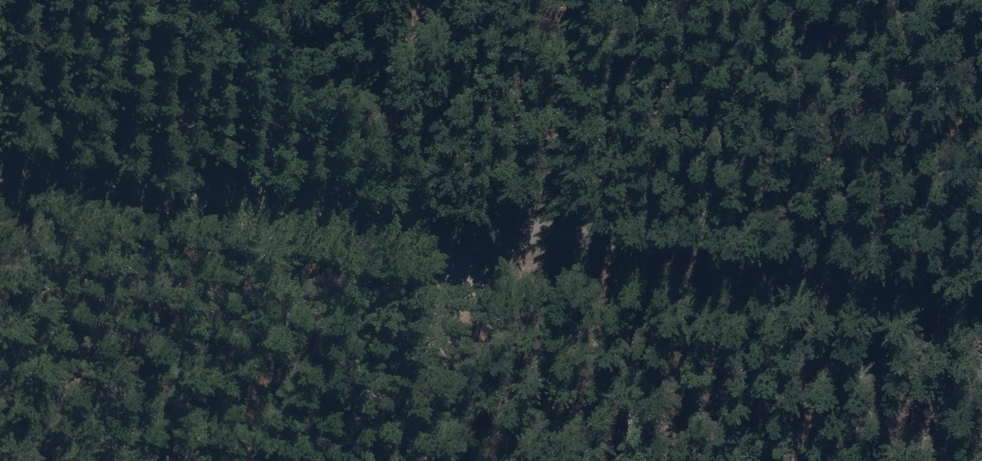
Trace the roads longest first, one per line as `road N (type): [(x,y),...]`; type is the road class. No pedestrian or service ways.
road 1 (track): [(0,178),(460,234),(559,222),(981,276)]
road 2 (track): [(430,460),(460,234)]
road 3 (track): [(582,0),(559,222)]

